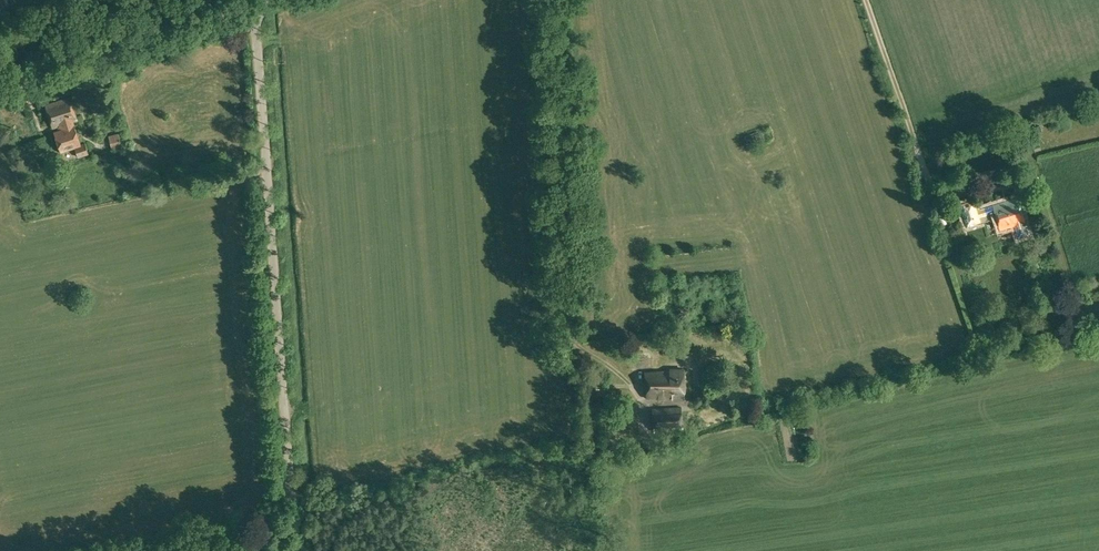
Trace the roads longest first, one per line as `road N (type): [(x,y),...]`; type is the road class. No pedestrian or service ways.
road 1 (unclassified): [(294,550),(255,8)]
road 2 (unclassified): [(0,94),(255,8)]

